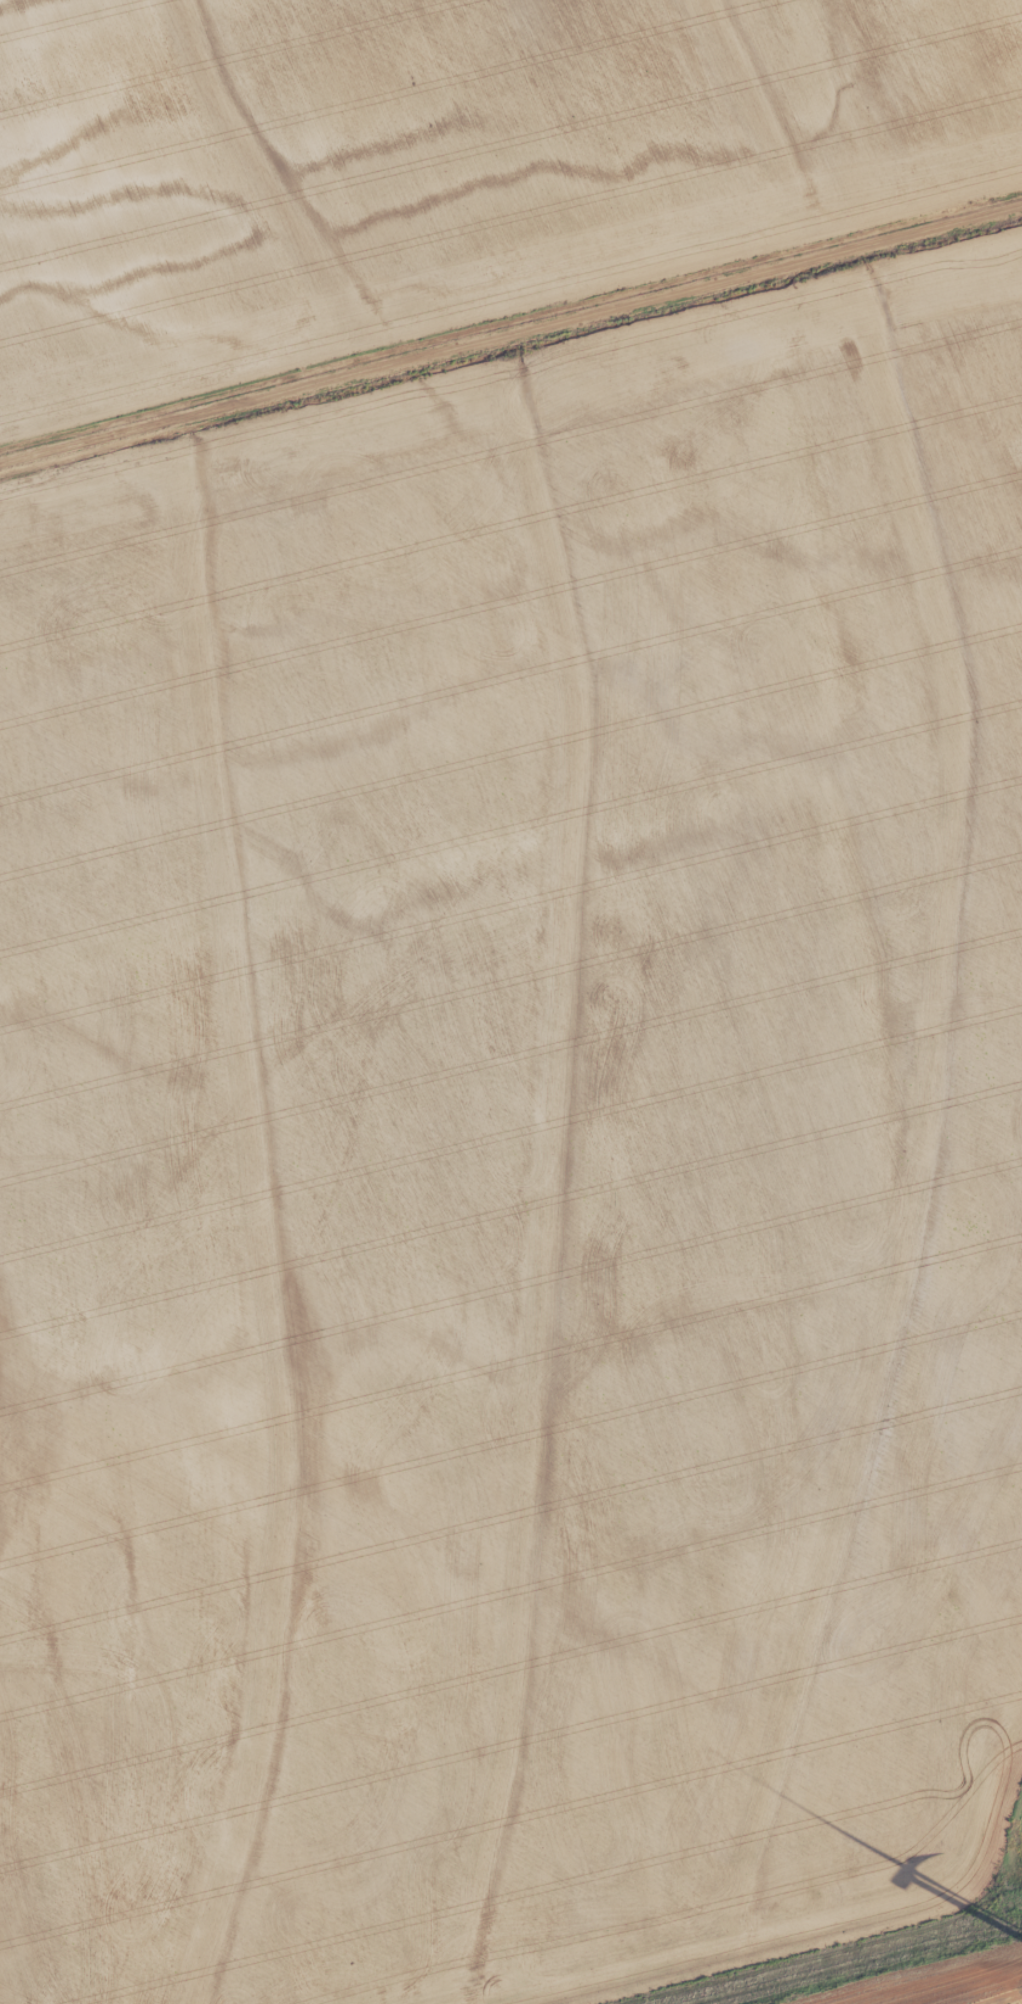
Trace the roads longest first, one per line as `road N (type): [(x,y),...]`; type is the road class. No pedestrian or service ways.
road 1 (residential): [(0,458),(1021,204)]

